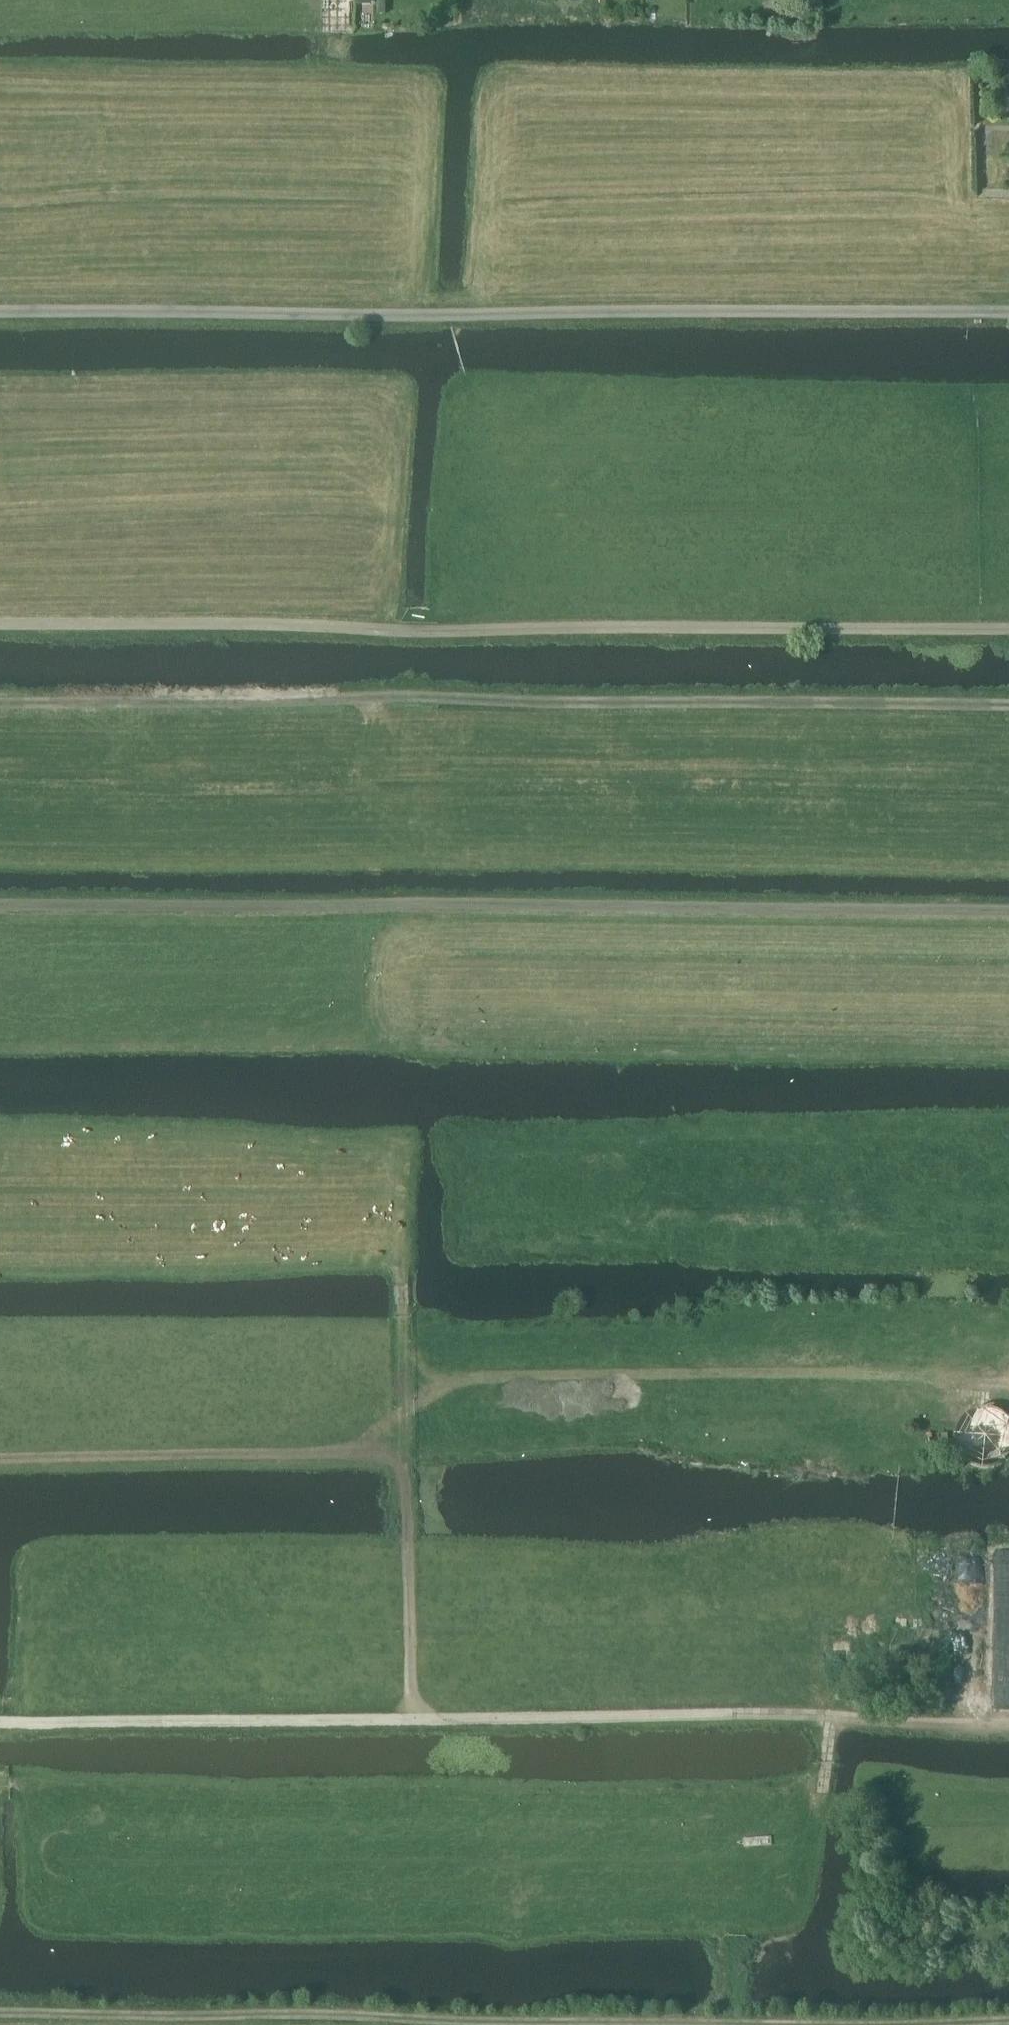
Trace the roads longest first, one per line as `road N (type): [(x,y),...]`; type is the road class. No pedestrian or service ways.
road 1 (track): [(1008,1386),(470,1376),(436,1389),(357,1446),(324,1456),(0,1461)]
road 2 (track): [(1008,314),(0,312)]
road 3 (track): [(871,1724),(814,1712),(0,1724)]

